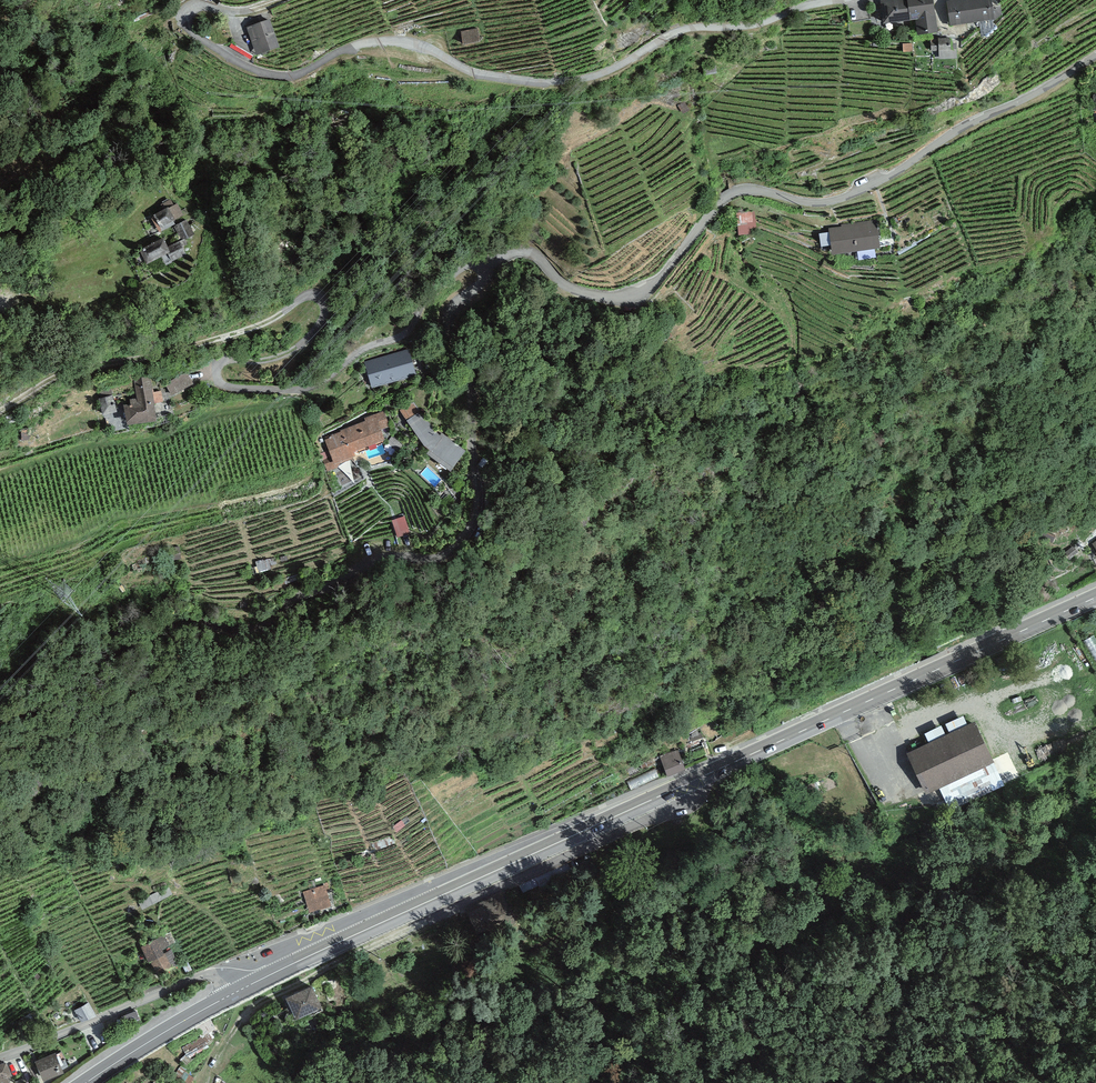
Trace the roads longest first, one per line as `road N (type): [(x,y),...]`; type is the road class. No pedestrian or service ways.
road 1 (unclassified): [(1095,57),(849,196),(817,202),(762,189),(731,191),(655,283),(628,300),(559,282),(530,253),(491,265),(449,322),(469,375),(477,502),(452,551),(375,561),(296,596),(253,629),(160,621),(0,714)]
road 2 (primary): [(1095,597),(233,993)]
road 3 (residential): [(839,0),(758,24),(682,30),(601,73),(539,83),(465,69),(394,42),(349,46),(299,74),(266,73),(198,36),(184,18),(194,6),(241,13)]
road 4 (unclassified): [(0,1057),(210,973),(223,975),(233,993)]
road 5 (primary): [(233,993),(86,1082)]

